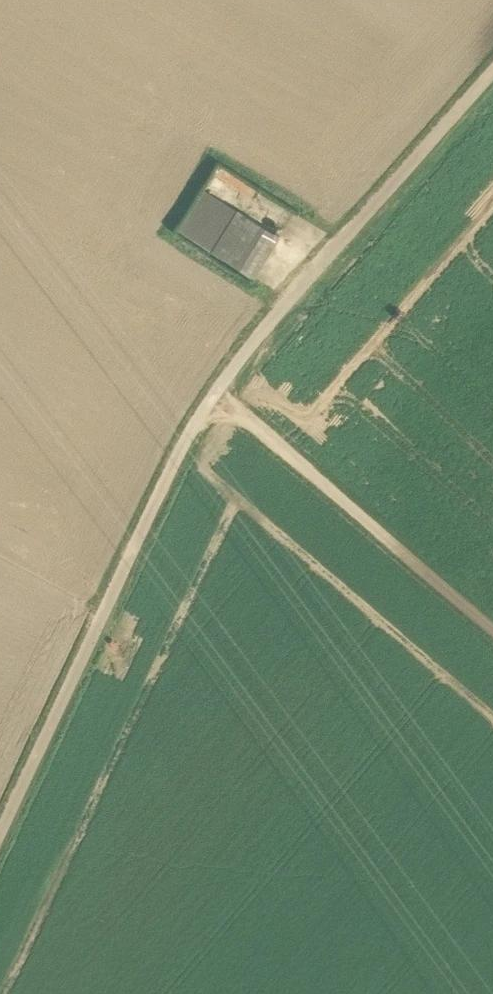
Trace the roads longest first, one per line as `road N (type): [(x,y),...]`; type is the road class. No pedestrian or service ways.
road 1 (unclassified): [(0,828),(208,404),(249,346),(492,74)]
road 2 (track): [(208,404),(492,635)]

